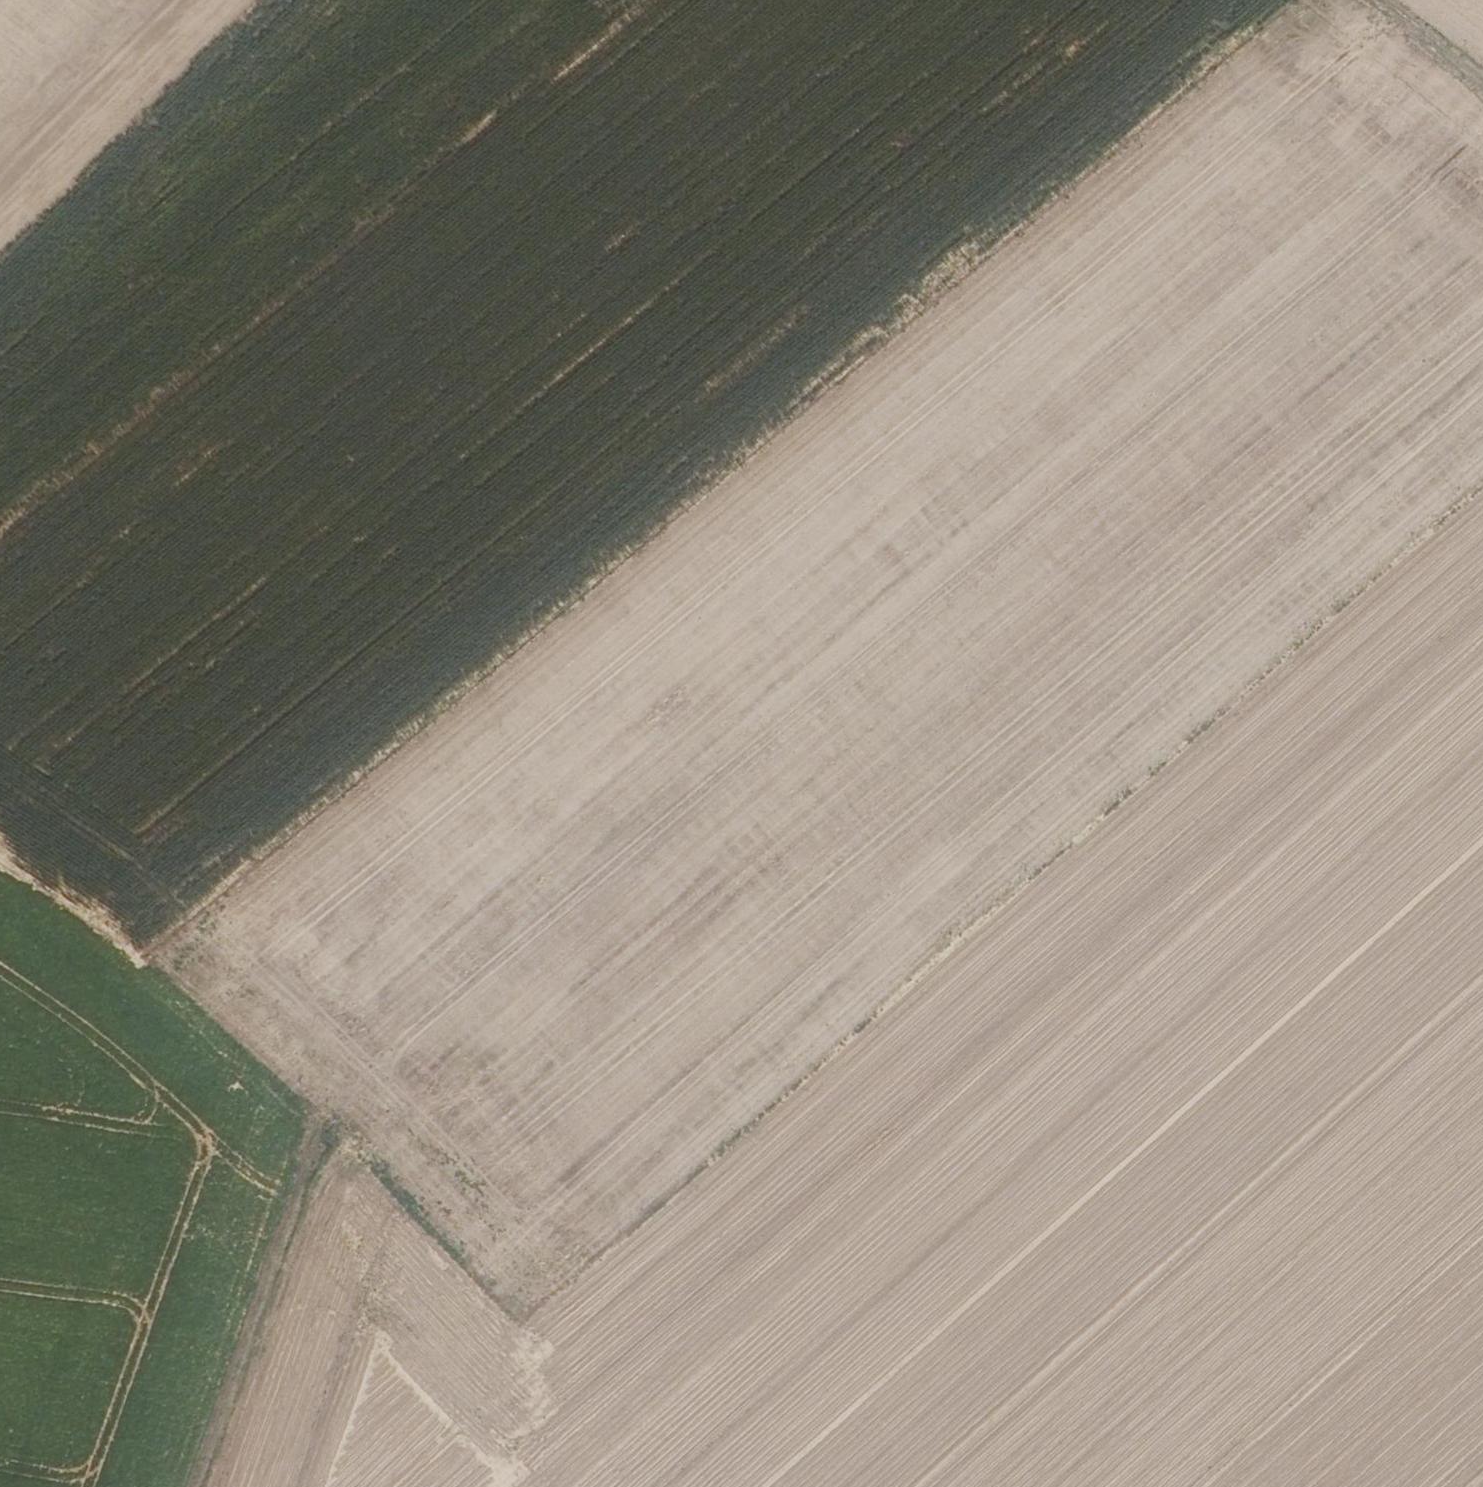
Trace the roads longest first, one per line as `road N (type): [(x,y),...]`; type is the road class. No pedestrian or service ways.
road 1 (track): [(226,1486),(347,1150)]
road 2 (track): [(1314,0),(1482,117)]

